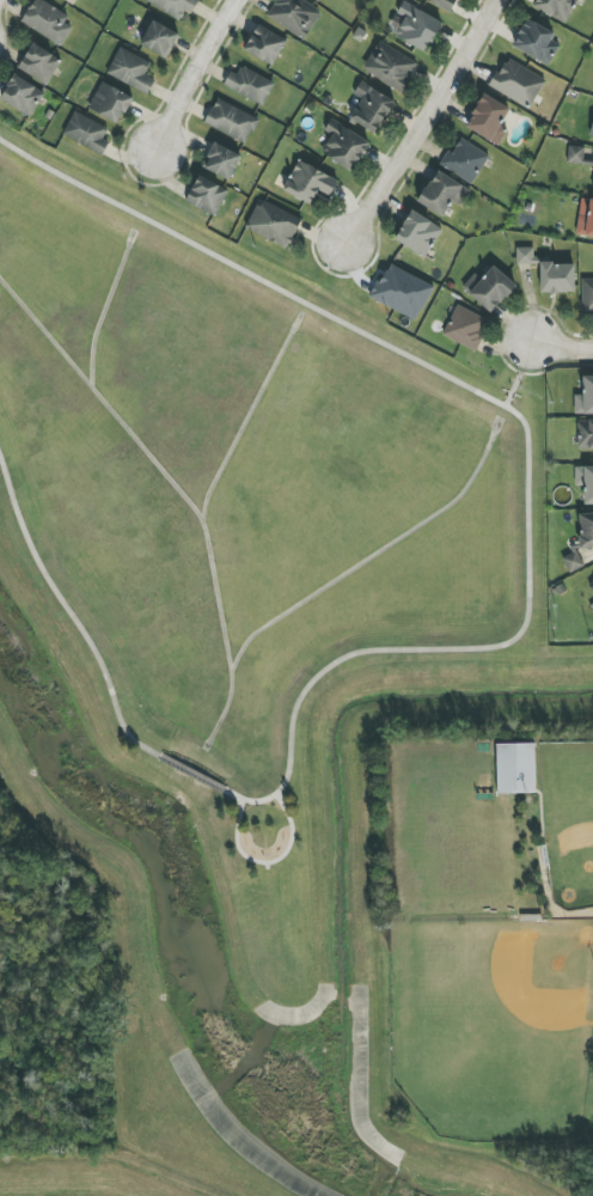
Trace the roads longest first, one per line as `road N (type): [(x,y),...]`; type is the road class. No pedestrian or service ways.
road 1 (residential): [(344,242),(494,0)]
road 2 (residential): [(236,0),(158,148)]

